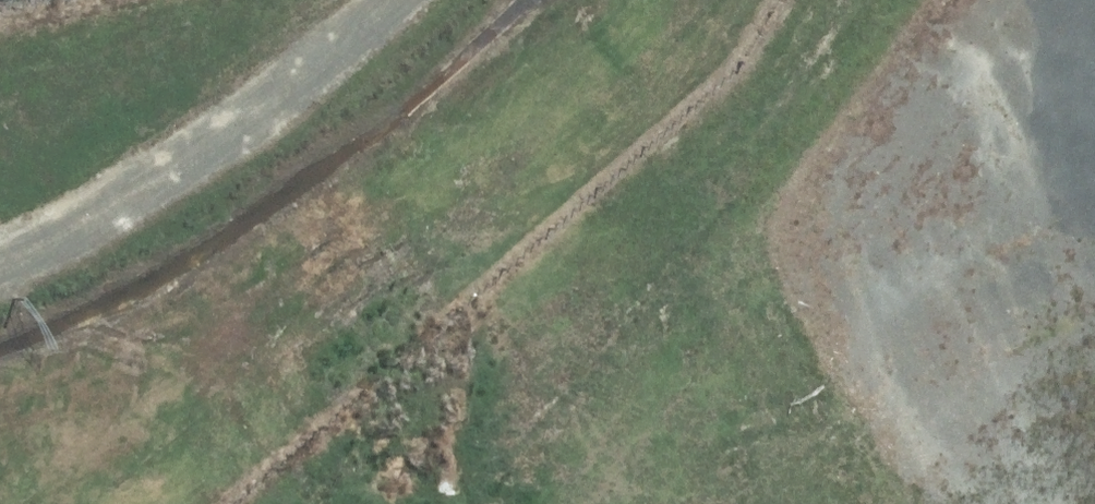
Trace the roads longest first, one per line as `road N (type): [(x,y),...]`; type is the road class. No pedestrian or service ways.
road 1 (track): [(131,202),(406,284),(572,290),(702,250),(880,85),(931,0)]
road 2 (track): [(404,0),(131,202),(0,254)]
road 3 (track): [(572,290),(894,503)]

